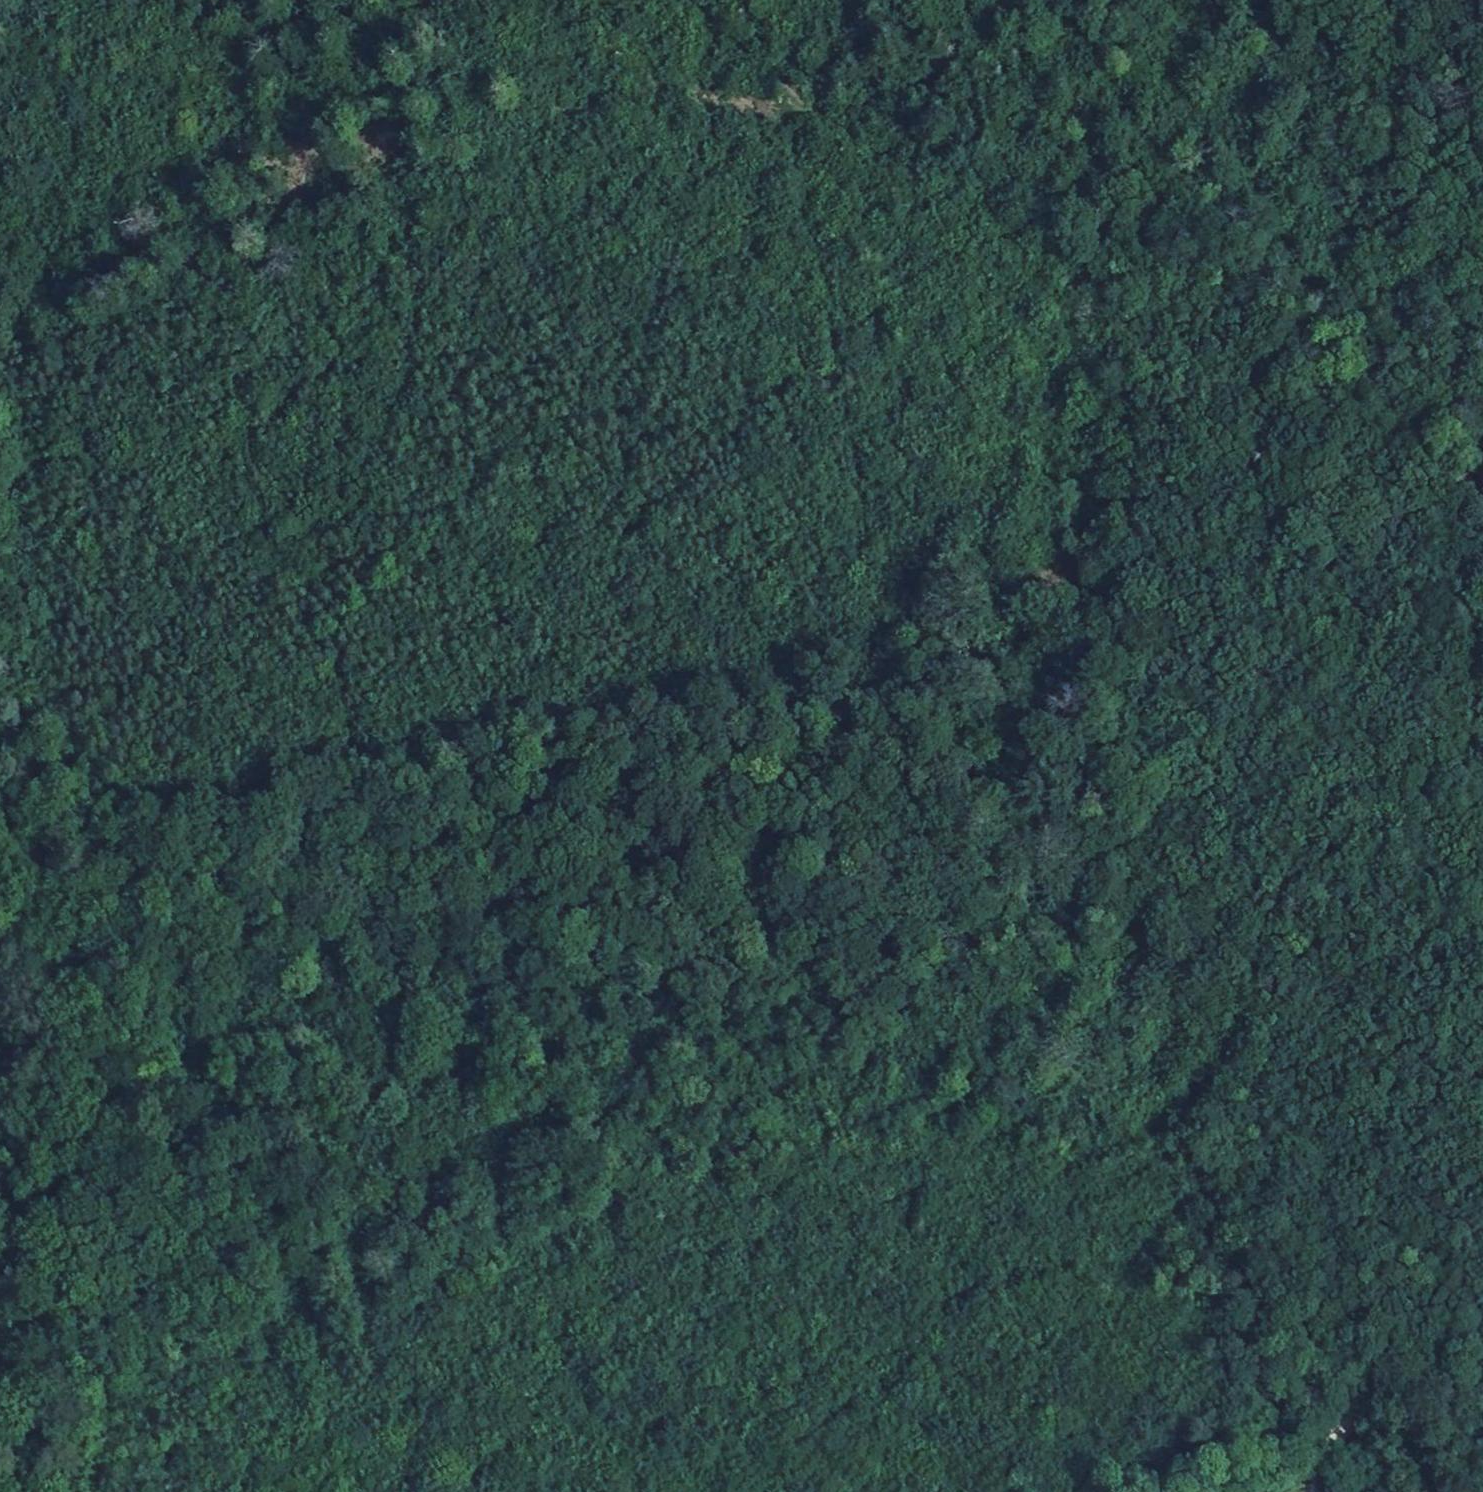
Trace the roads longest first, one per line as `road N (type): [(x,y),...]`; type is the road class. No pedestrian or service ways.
road 1 (track): [(111,1491),(90,1356),(28,1092),(22,832),(0,684)]
road 2 (track): [(1062,1491),(1091,1478),(1311,1444),(1379,1408),(1454,1395),(1482,1380)]

